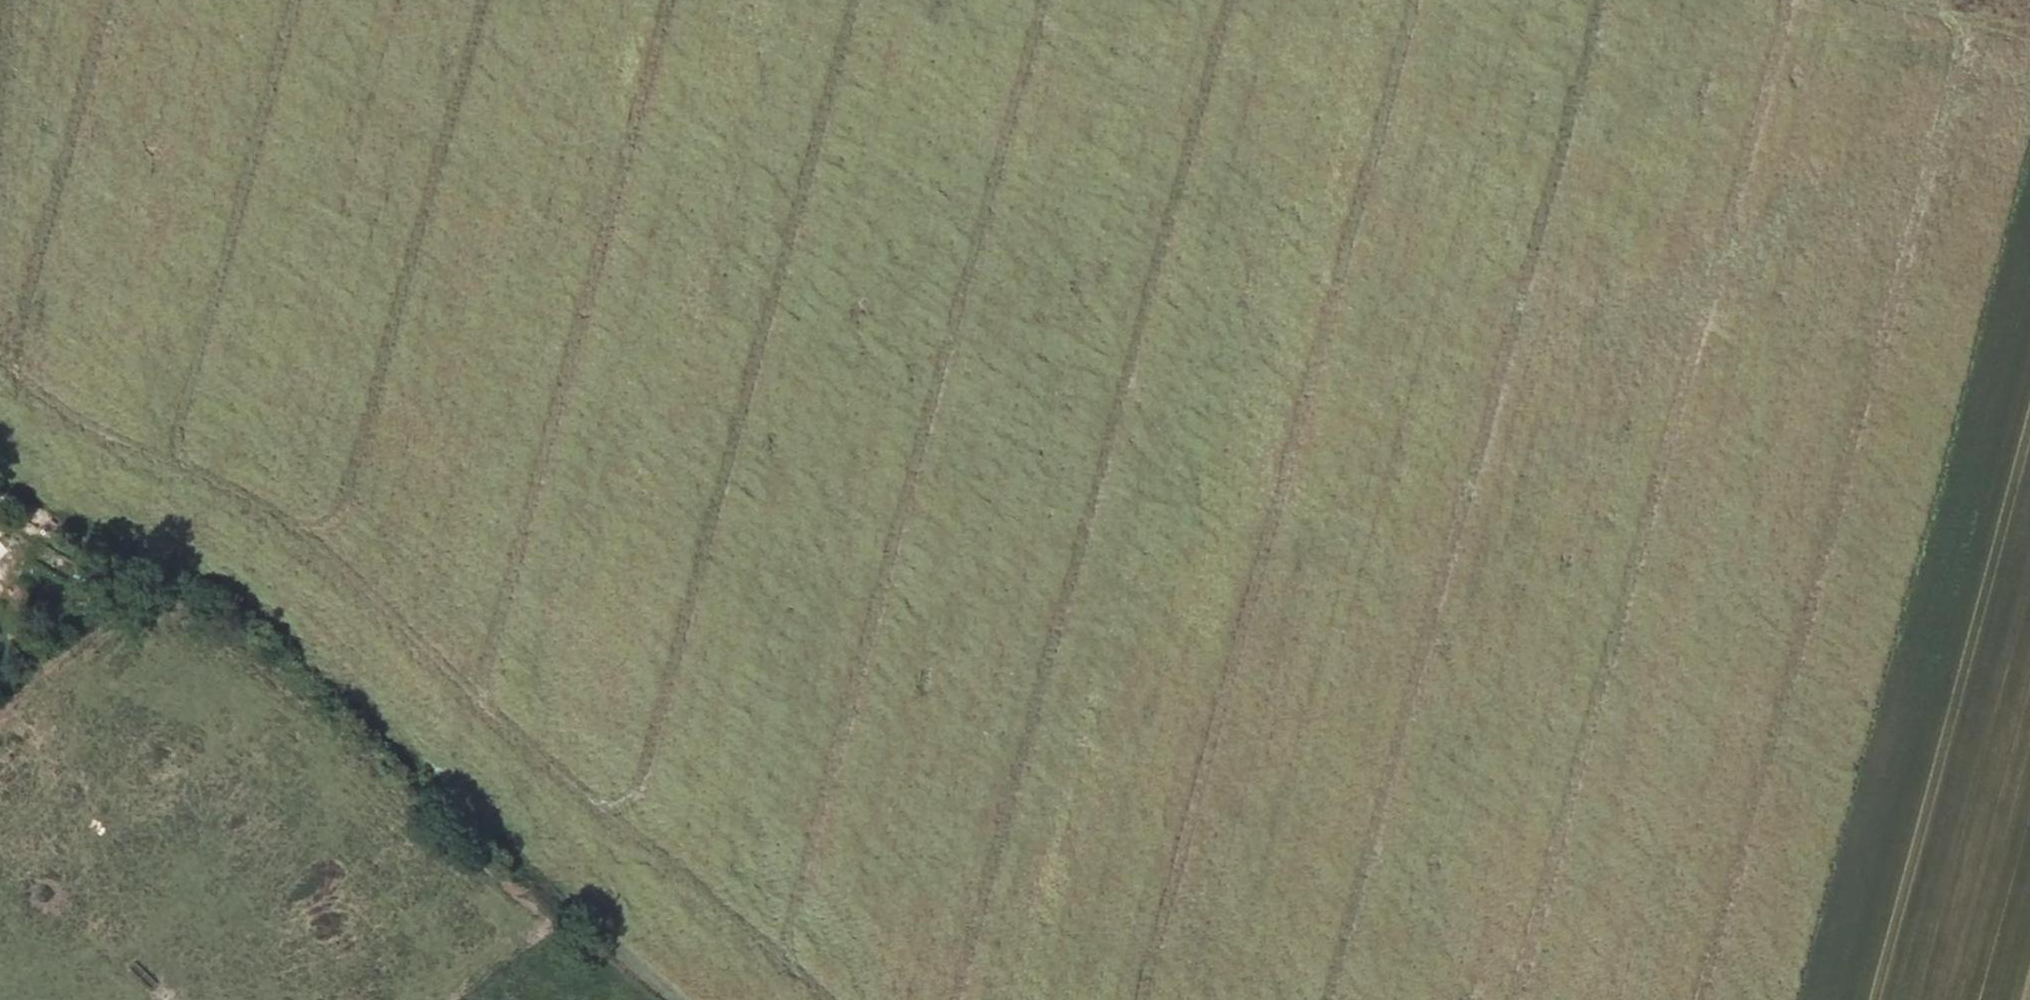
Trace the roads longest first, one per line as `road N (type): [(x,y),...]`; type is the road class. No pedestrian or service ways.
road 1 (track): [(0,463),(345,639),(558,881),(684,999)]

